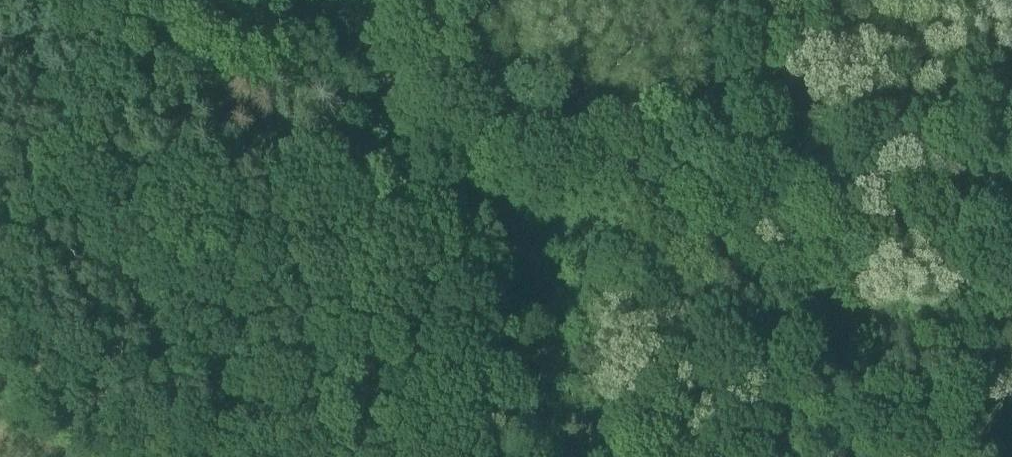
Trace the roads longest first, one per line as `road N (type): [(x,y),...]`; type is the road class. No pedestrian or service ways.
road 1 (track): [(410,60),(803,168),(1011,200)]
road 2 (track): [(321,456),(386,195)]
road 3 (track): [(1011,209),(940,456)]
road 4 (track): [(386,195),(410,60)]

